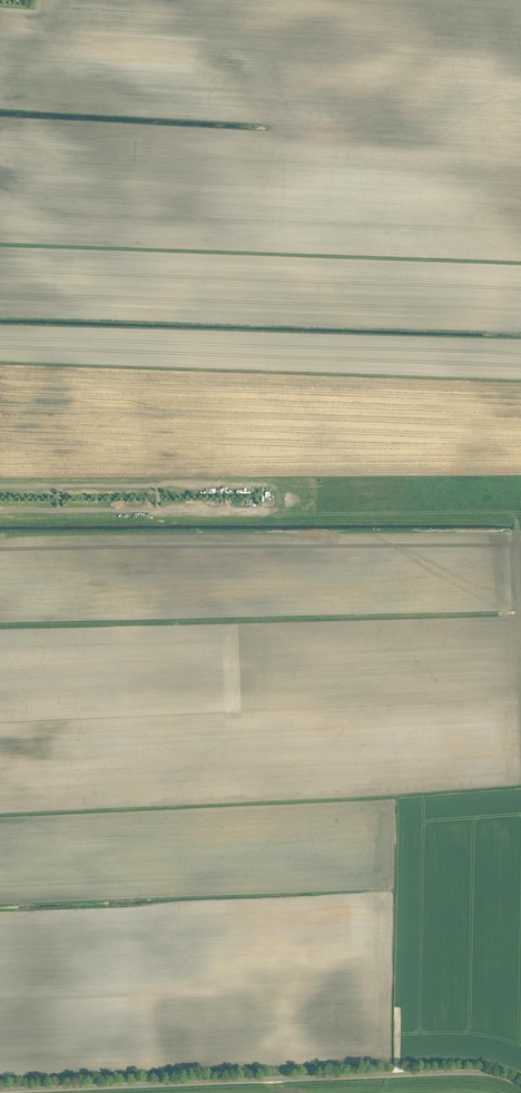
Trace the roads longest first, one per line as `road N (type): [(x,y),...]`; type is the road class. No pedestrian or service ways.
road 1 (unclassified): [(520,1086),(460,1072),(0,1091)]

